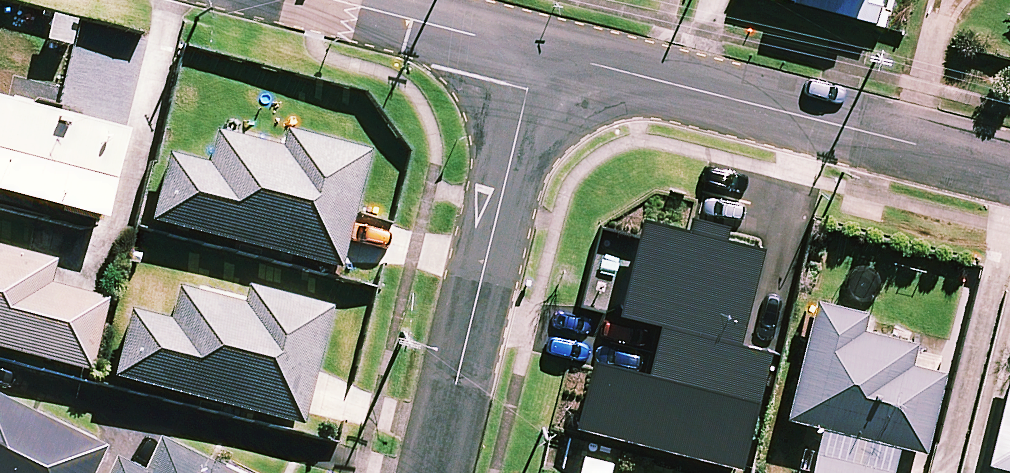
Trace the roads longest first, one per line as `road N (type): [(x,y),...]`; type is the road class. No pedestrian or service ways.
road 1 (residential): [(538,53),(1009,171)]
road 2 (residential): [(538,53),(435,472)]
road 3 (residential): [(325,0),(538,53)]

